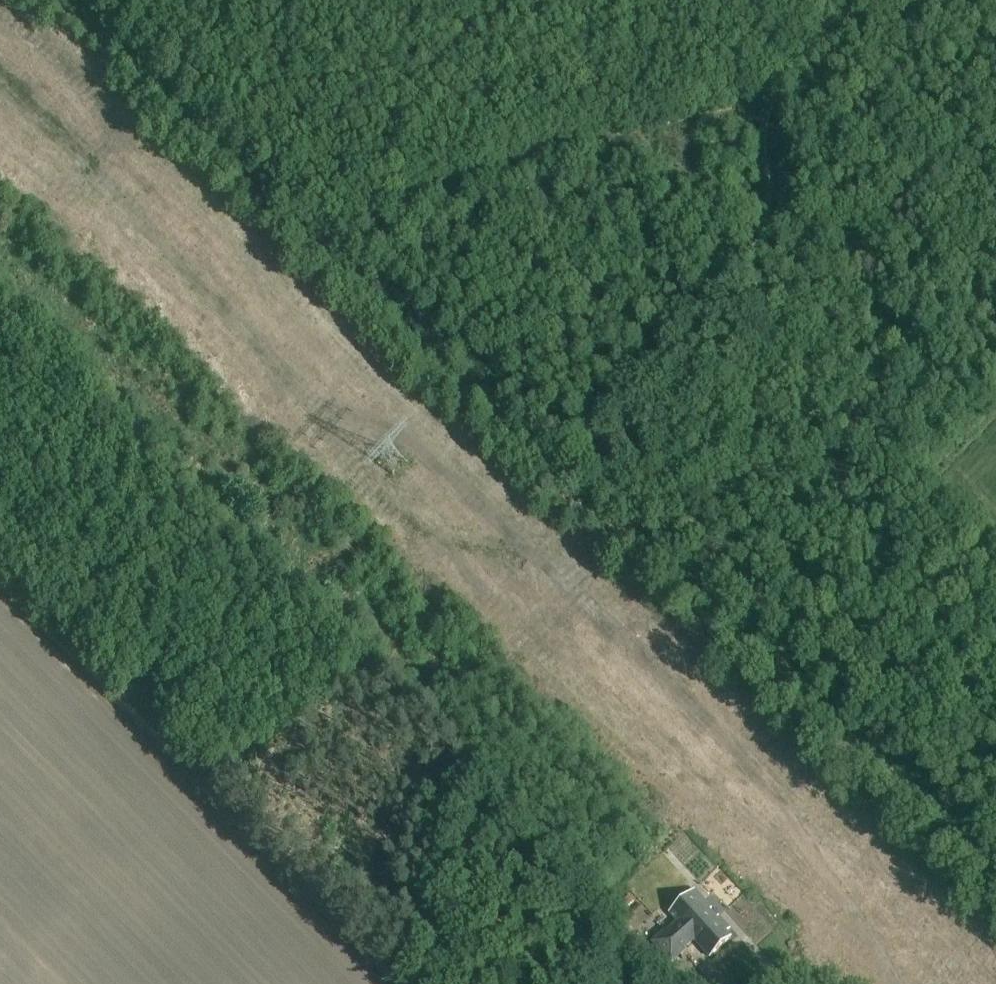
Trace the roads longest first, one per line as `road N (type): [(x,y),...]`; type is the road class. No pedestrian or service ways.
road 1 (track): [(995,894),(683,568),(581,446),(576,428),(581,410),(749,234),(760,204),(758,90),(845,0)]
road 2 (track): [(377,211),(490,182),(631,130),(755,105)]

